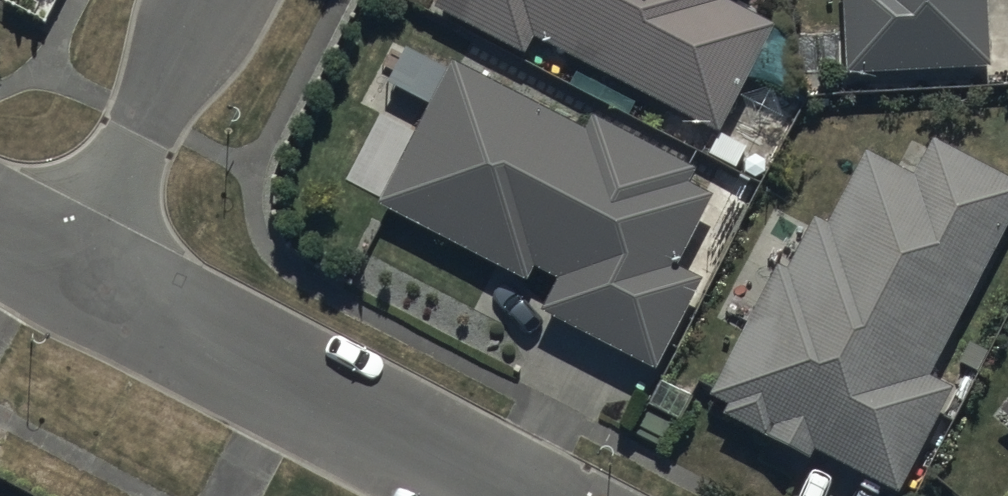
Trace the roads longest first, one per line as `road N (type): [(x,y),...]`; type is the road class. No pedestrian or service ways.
road 1 (residential): [(507,495),(63,268)]
road 2 (residential): [(63,268),(211,0)]

